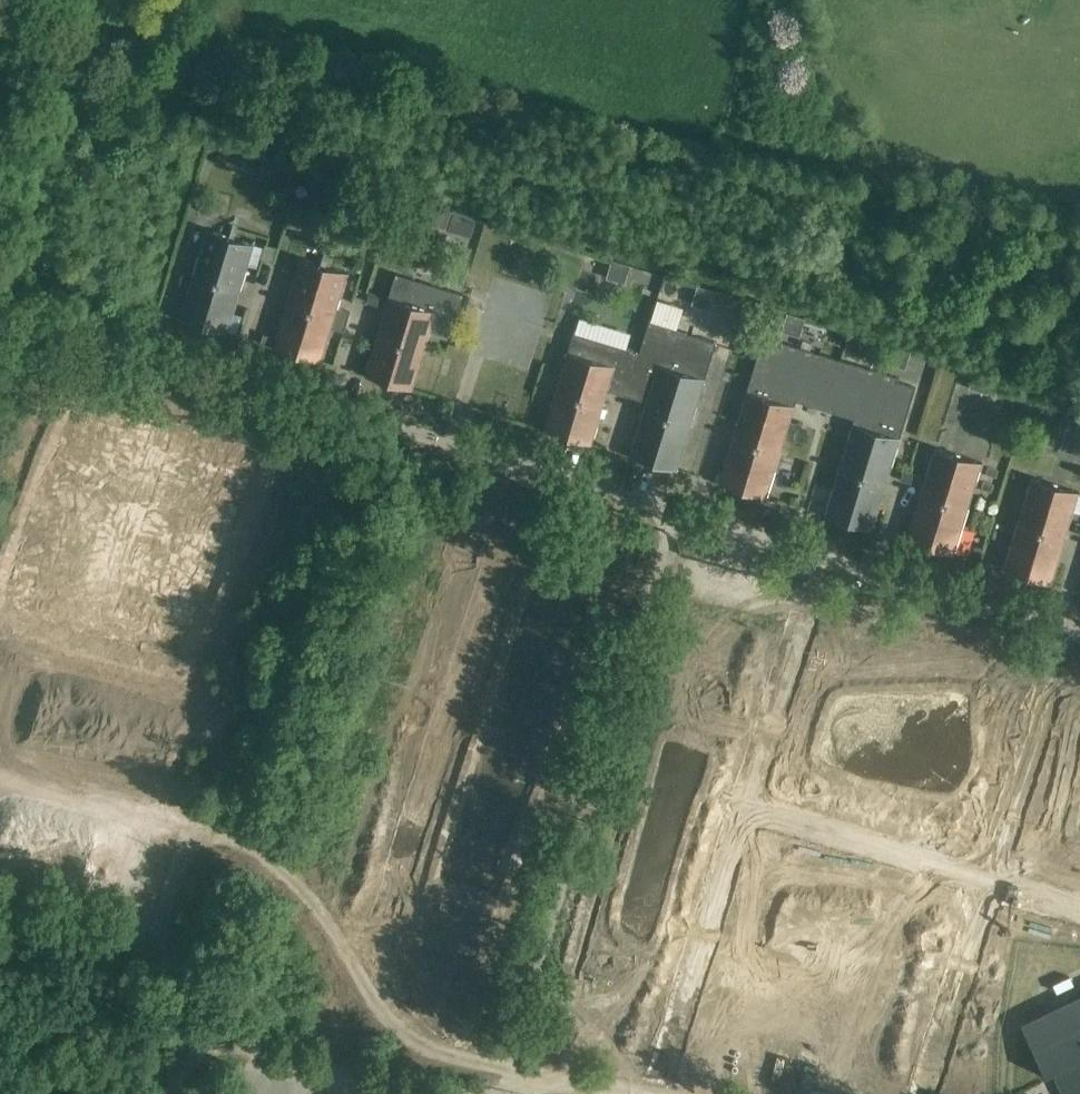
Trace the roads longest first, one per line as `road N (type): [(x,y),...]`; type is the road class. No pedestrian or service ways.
road 1 (residential): [(0,307),(1079,636)]
road 2 (residential): [(509,1069),(411,1036),(370,991),(304,888),(266,856),(209,828),(161,946),(166,969),(217,1037),(420,1093)]
road 3 (track): [(509,1069),(676,514)]
road 4 (residential): [(647,1093),(509,1069)]

